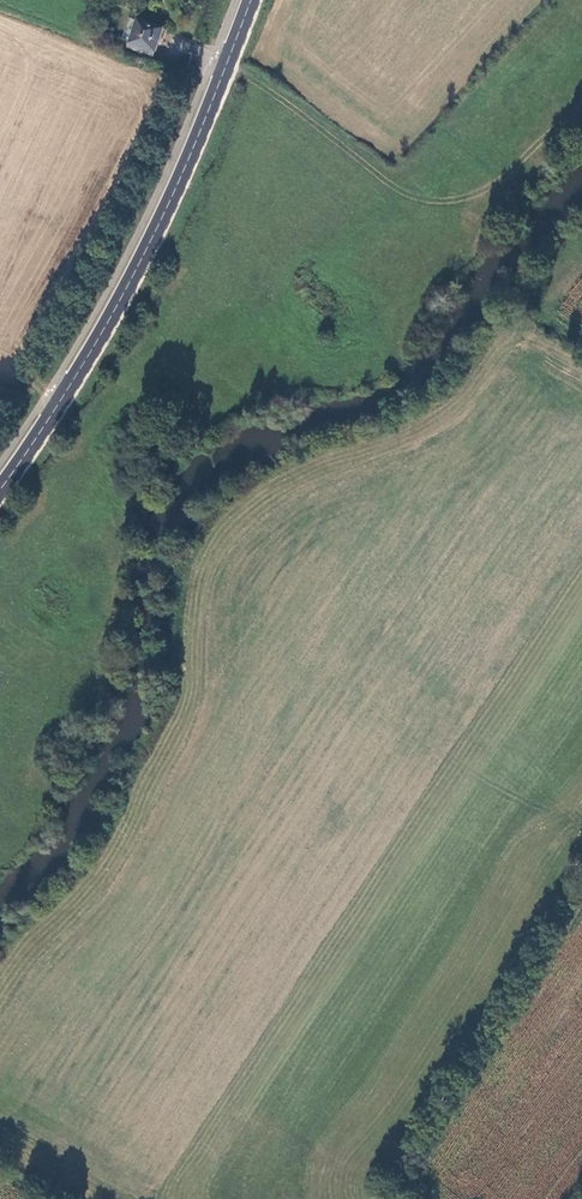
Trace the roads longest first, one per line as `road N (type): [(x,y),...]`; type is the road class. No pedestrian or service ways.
road 1 (secondary): [(0,489),(126,289),(190,158),(251,0)]

